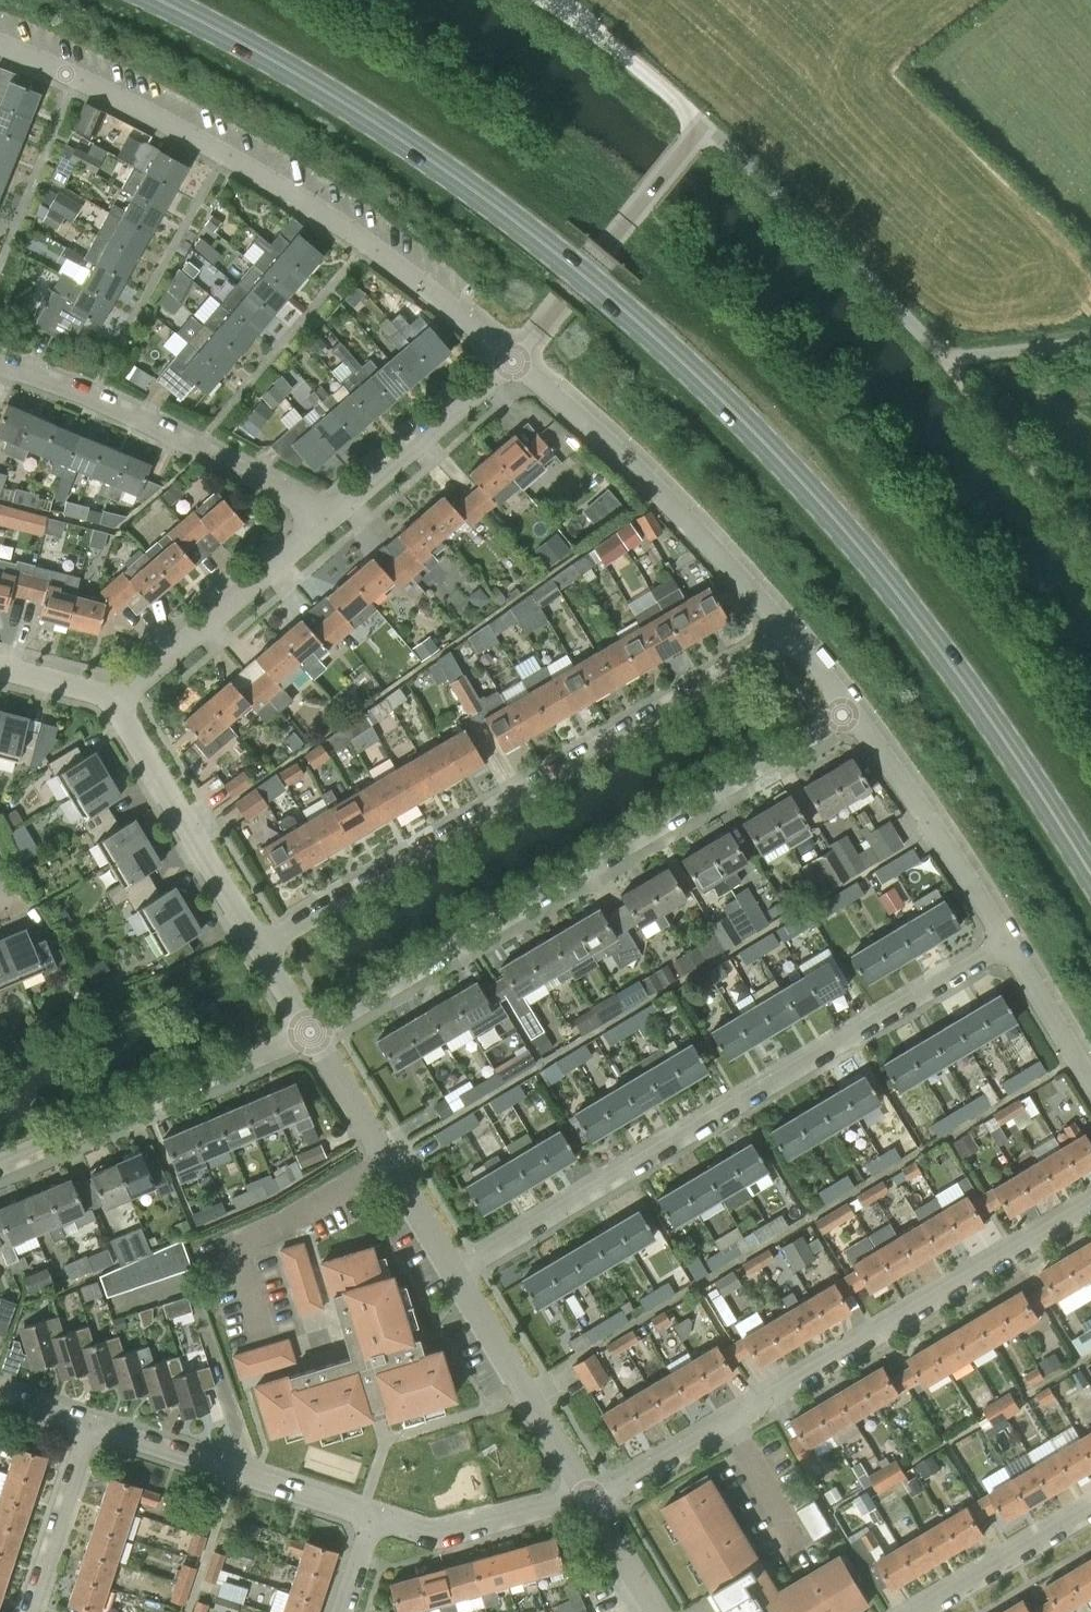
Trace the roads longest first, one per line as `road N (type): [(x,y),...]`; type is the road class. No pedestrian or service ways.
road 1 (primary): [(1090,893),(968,692),(889,590),(789,471),(662,342),(568,262),(379,124),(159,0)]
road 2 (residential): [(455,1277),(1007,946)]
road 3 (residential): [(306,1036),(848,718)]
road 4 (residential): [(260,951),(788,634)]
road 5 (residential): [(513,360),(300,197),(142,107),(0,42)]
road 6 (residential): [(590,1501),(1090,1197)]
road 7 (unclassified): [(1090,343),(946,359),(700,126)]
road 8 (residential): [(788,634),(513,360)]
road 9 (residential): [(328,516),(91,404),(0,371)]
road 10 (residential): [(0,1165),(306,1036)]
road 11 (unclassified): [(513,360),(700,126)]
road 12 (residential): [(372,1521),(92,1432)]
road 13 (residential): [(260,951),(113,702)]
road 14 (residential): [(113,702),(328,516)]
road 15 (residential): [(455,1277),(306,1036)]
road 16 (residential): [(1007,946),(848,718)]
road 17 (residential): [(590,1501),(455,1277)]
road 18 (residential): [(328,516),(513,360)]
road 19 (track): [(946,359),(1090,543)]
road 20 (residential): [(590,1501),(428,1538),(372,1521)]
road 21 (unclassified): [(700,126),(611,45),(547,0)]
road 22 (residential): [(919,1611),(1090,1513)]
road 23 (residential): [(31,1611),(92,1432)]
road 24 (residential): [(1090,1088),(1007,946)]
road 25 (residential): [(647,1611),(590,1501)]

